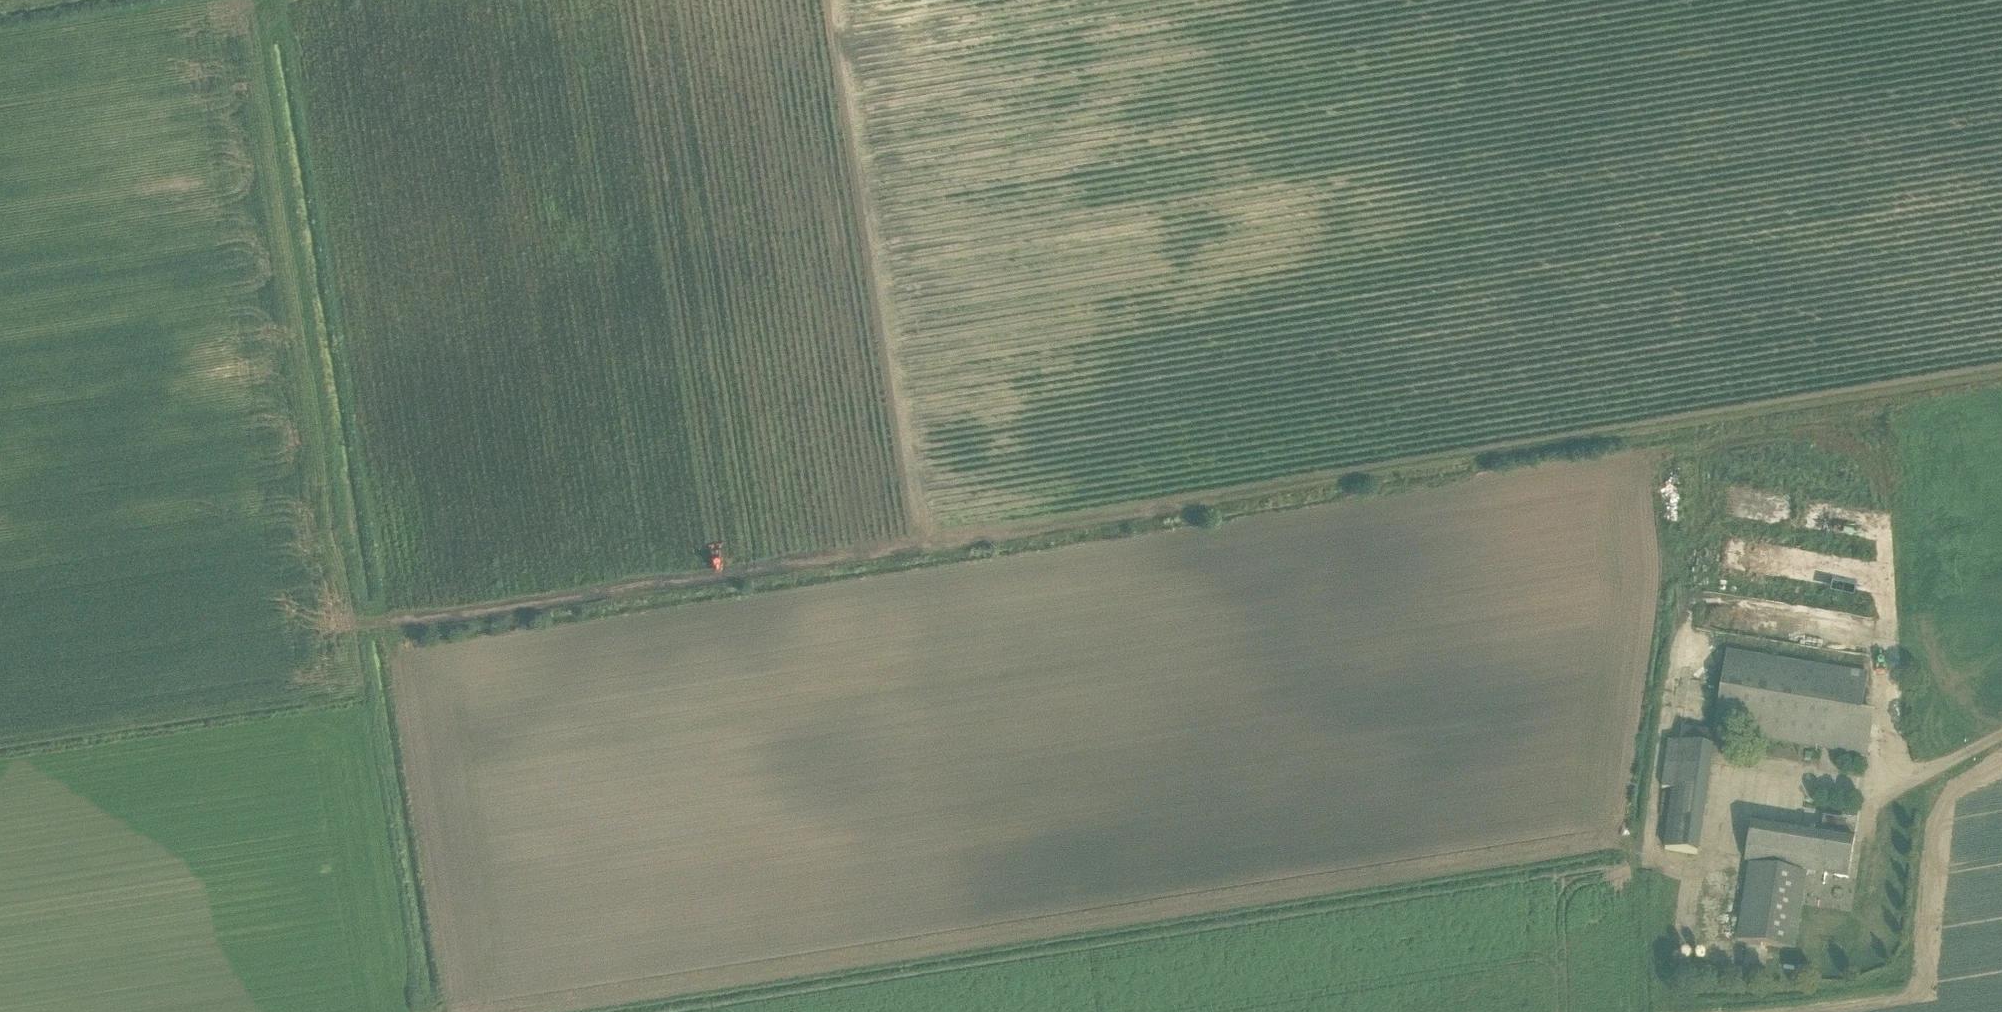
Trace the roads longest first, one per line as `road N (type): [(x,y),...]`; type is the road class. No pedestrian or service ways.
road 1 (track): [(2001,371),(384,627)]
road 2 (track): [(500,1011),(1598,842),(1617,842),(1675,874),(1715,880)]
road 3 (track): [(1636,1011),(1631,872),(1640,853)]

